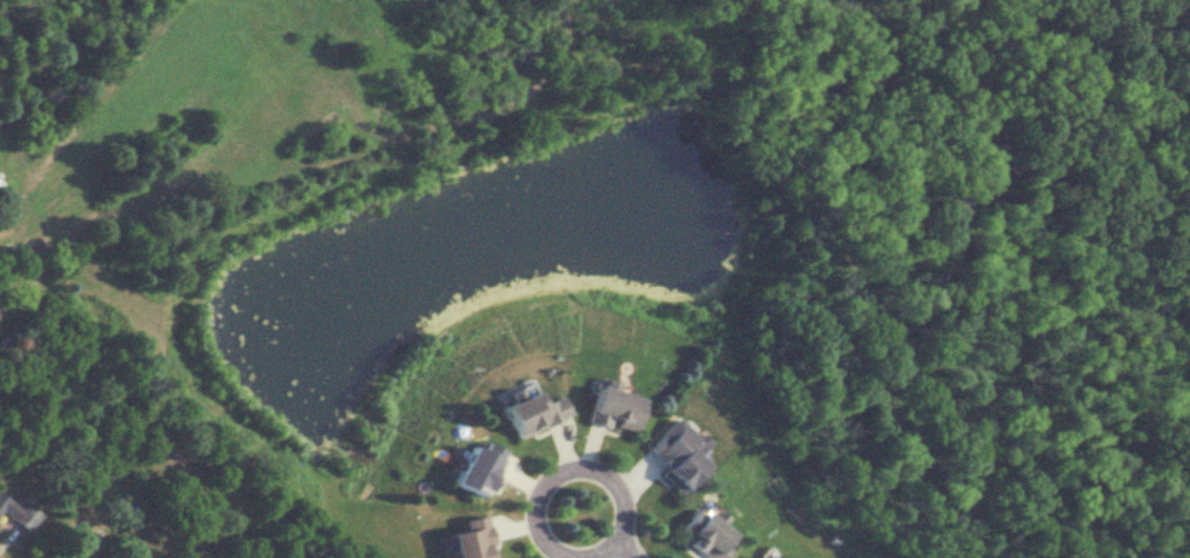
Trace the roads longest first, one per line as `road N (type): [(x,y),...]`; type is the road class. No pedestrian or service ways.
road 1 (residential): [(613,493),(611,530),(591,550),(559,551),(535,531),(530,500),(554,470),(594,472),(613,493)]

